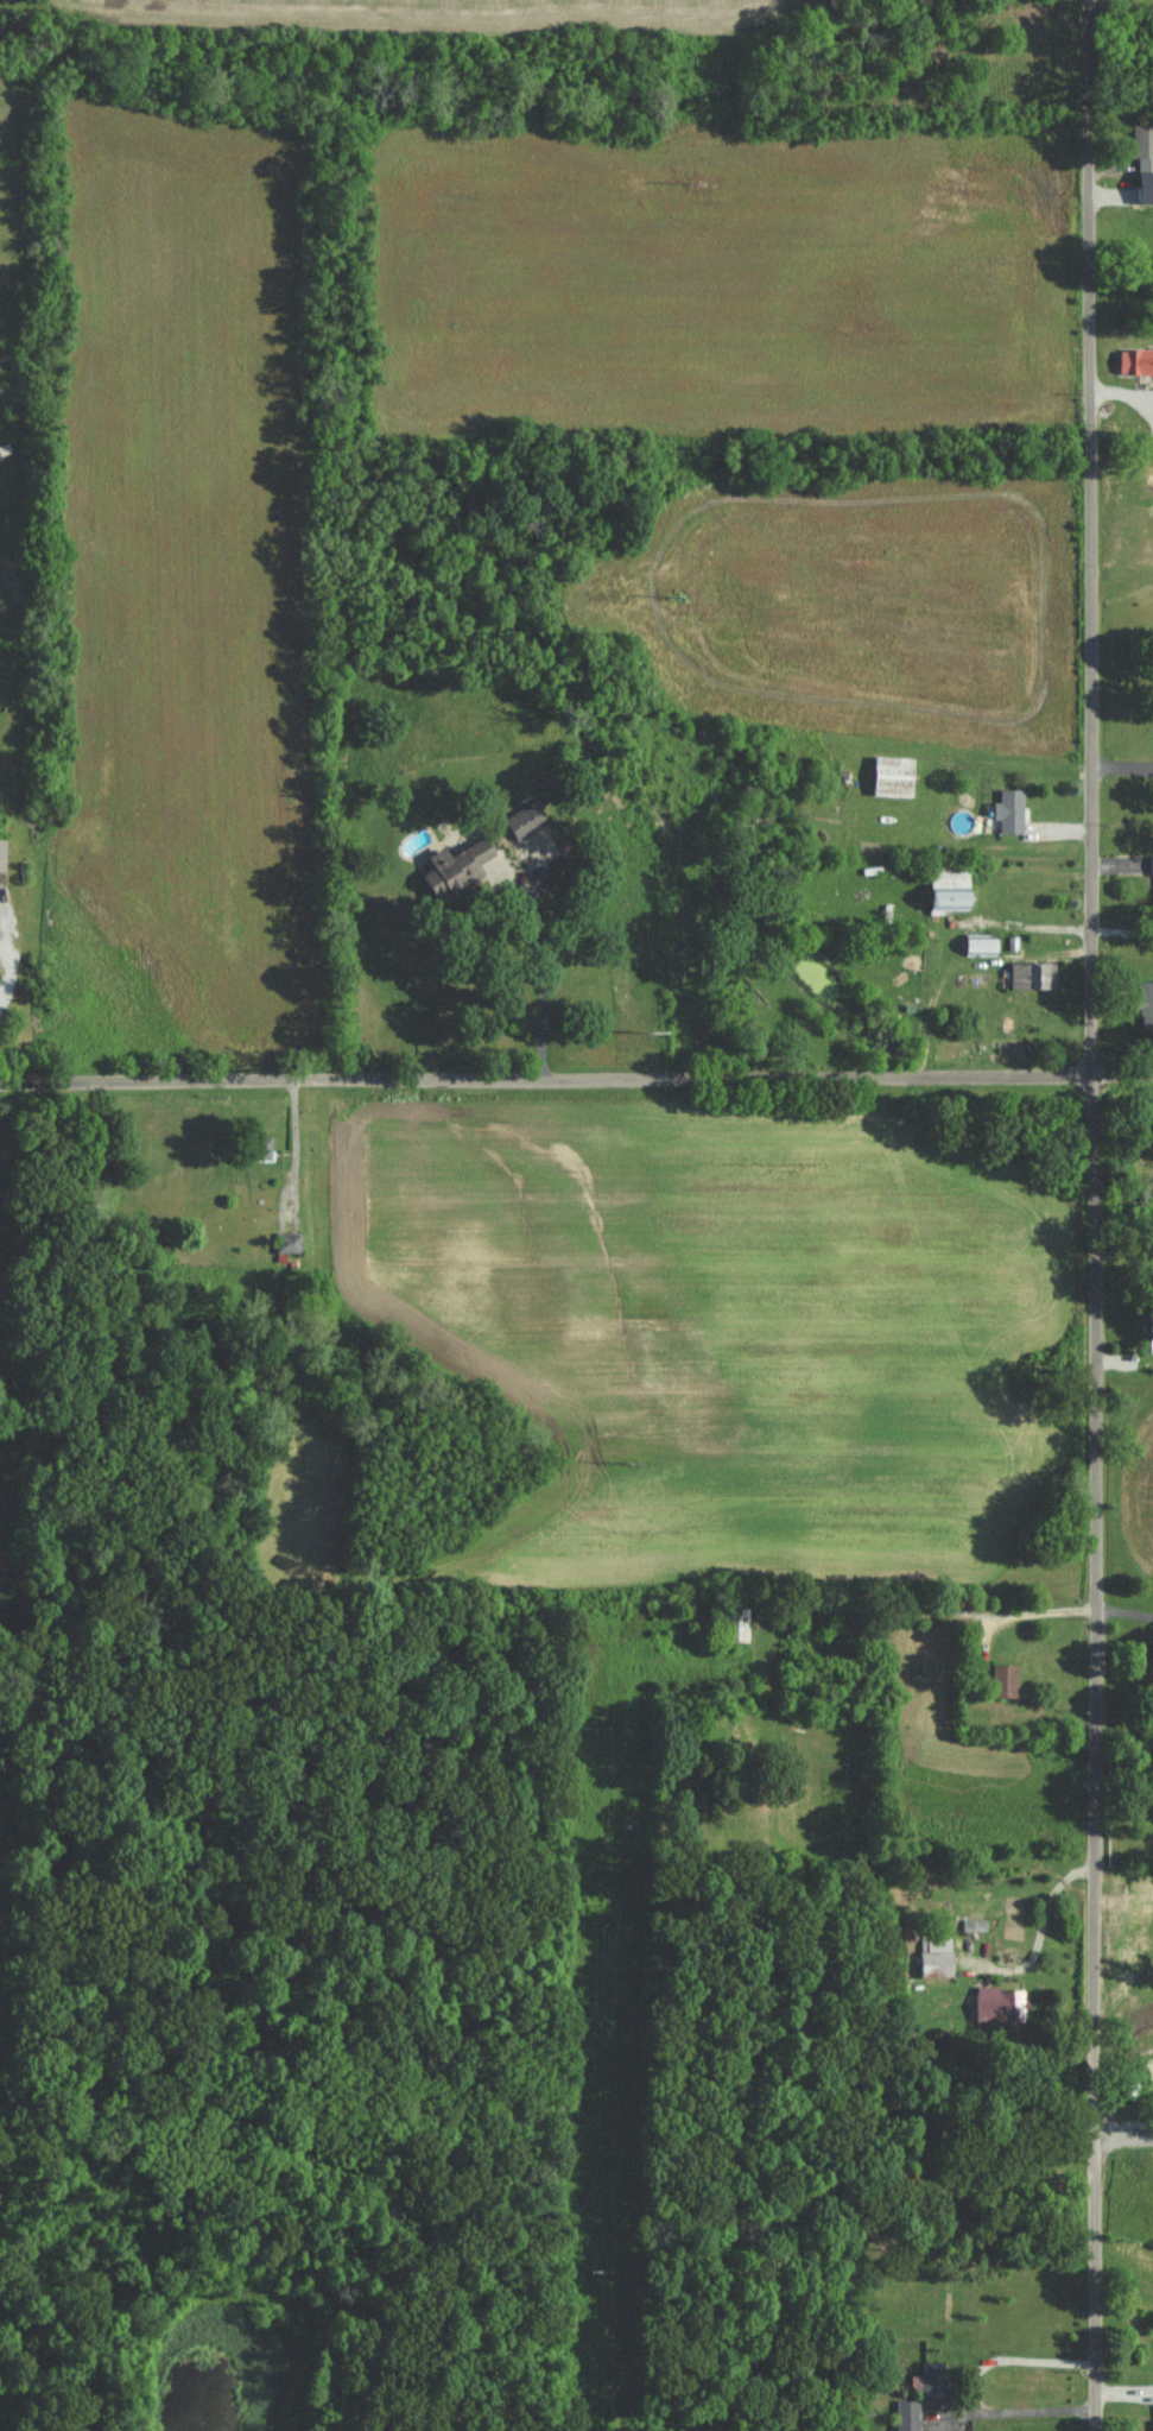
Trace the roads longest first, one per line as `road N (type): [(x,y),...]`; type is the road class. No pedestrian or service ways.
road 1 (residential): [(1093,0),(1099,2430)]
road 2 (residential): [(1152,1074),(0,1081)]

